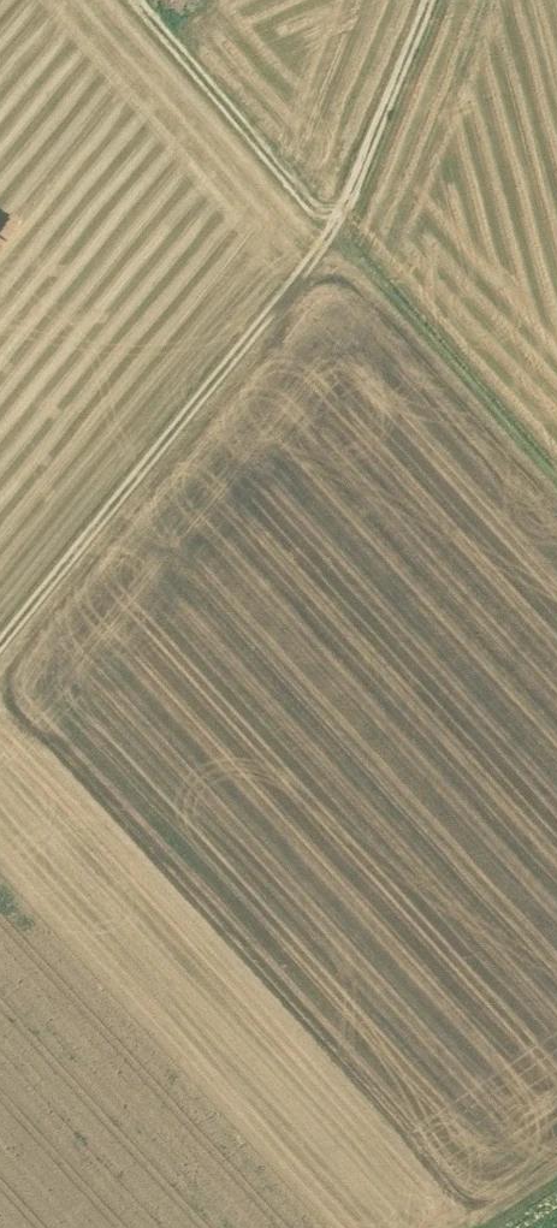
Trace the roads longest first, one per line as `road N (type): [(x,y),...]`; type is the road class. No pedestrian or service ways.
road 1 (track): [(0,648),(332,236),(429,0)]
road 2 (track): [(556,479),(103,0)]

